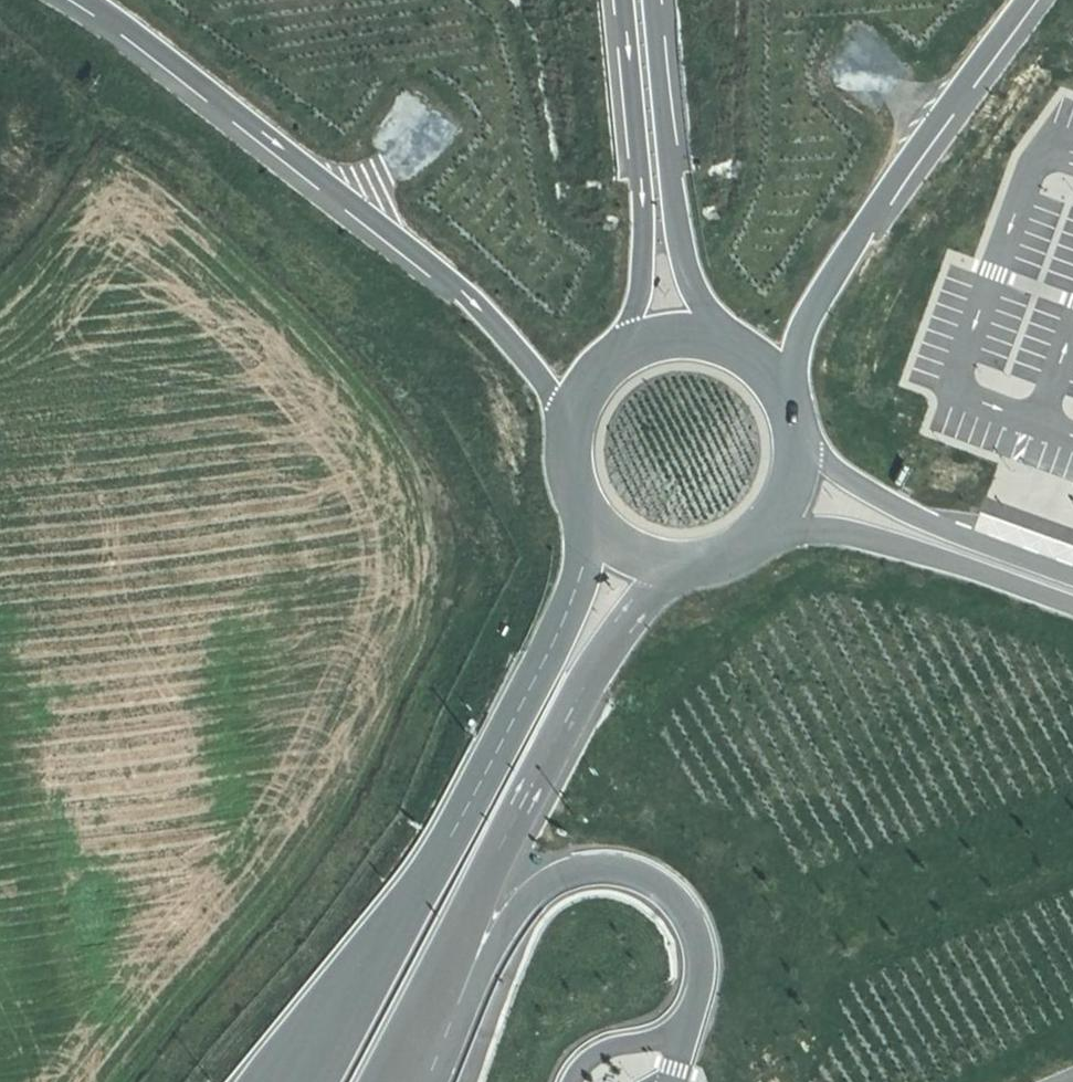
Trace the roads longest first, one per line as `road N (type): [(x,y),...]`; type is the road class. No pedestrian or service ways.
road 1 (motorway): [(582,494),(576,555),(528,673),(289,1081)]
road 2 (trunk): [(86,0),(441,276),(504,335),(565,419)]
road 3 (motorway): [(398,1056),(610,632),(663,569),(719,543)]
road 4 (track): [(0,20),(28,28),(396,292)]
road 5 (trunk): [(781,371),(801,305),(843,243),(1038,0)]
road 6 (motorway): [(463,1000),(509,905),(535,879),(569,864),(607,861),(638,867),(679,904),(697,953),(693,1000)]
road 7 (trunk): [(721,323),(695,296),(676,252),(650,0)]
road 8 (trunk): [(622,0),(643,195),(638,263),(620,334)]
road 9 (motorway): [(719,543),(763,516),(791,472),(798,421),(781,371)]
road 10 (motorway): [(582,494),(642,543),(719,543)]

